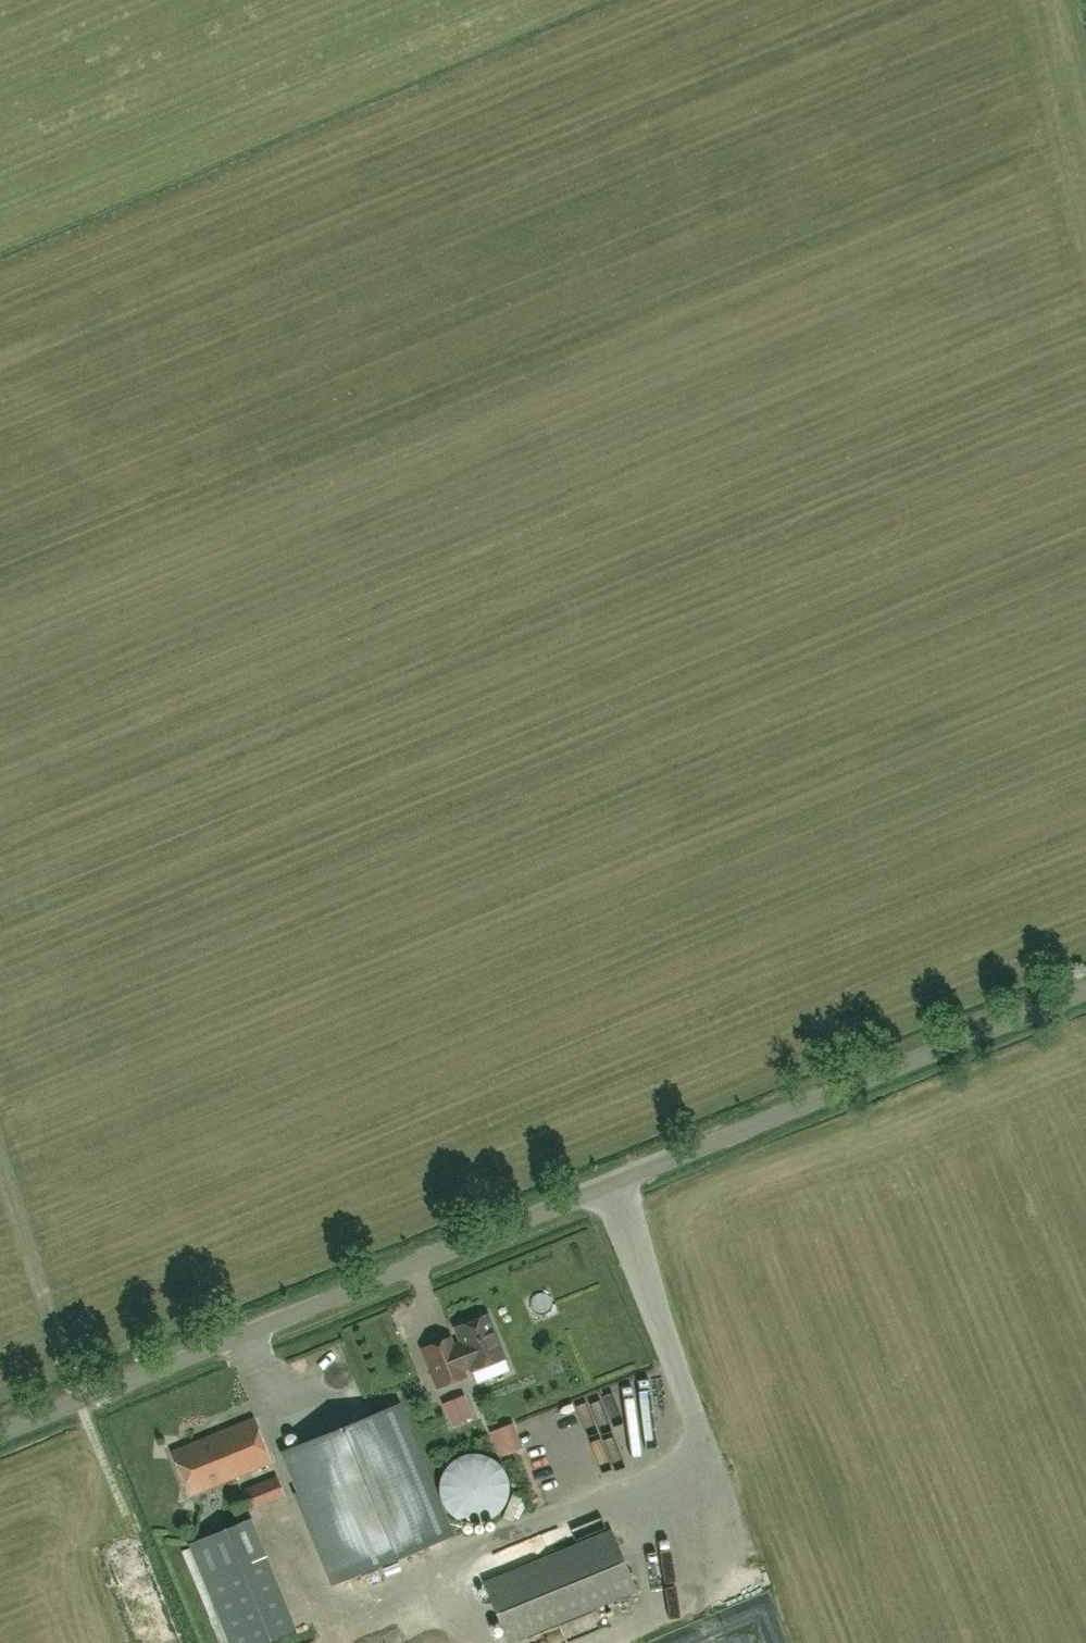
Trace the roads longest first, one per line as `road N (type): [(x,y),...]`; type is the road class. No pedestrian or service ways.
road 1 (unclassified): [(0,1436),(1085,1000)]

